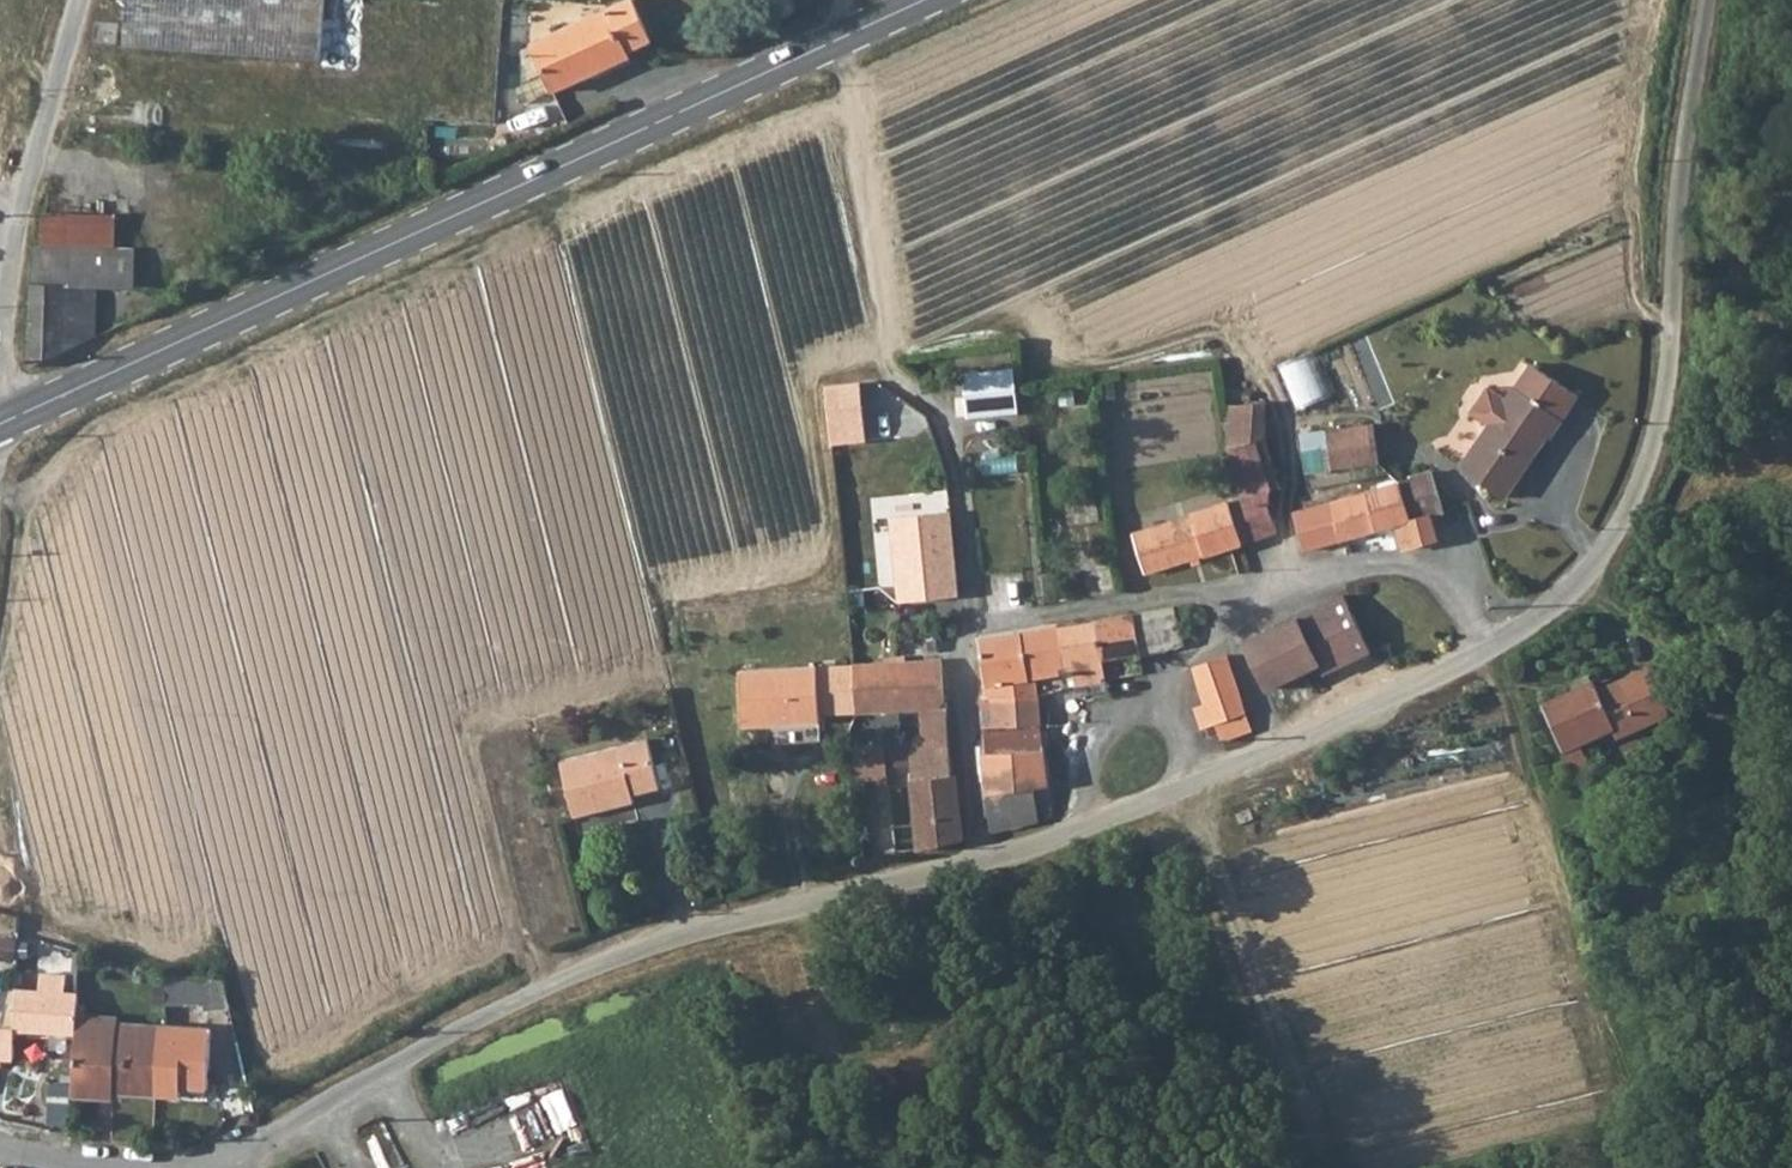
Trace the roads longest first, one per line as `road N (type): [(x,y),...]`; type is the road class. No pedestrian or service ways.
road 1 (unclassified): [(1703,0),(1646,463),(1587,570),(1545,611),(1382,698),(1132,808),(1029,847),(620,956),(416,1048),(258,1140),(170,1167)]
road 2 (secondary): [(0,425),(930,0)]
road 3 (track): [(1178,789),(1207,841),(1294,1104),(1336,1167)]
road 4 (unclassified): [(78,0),(0,276)]

